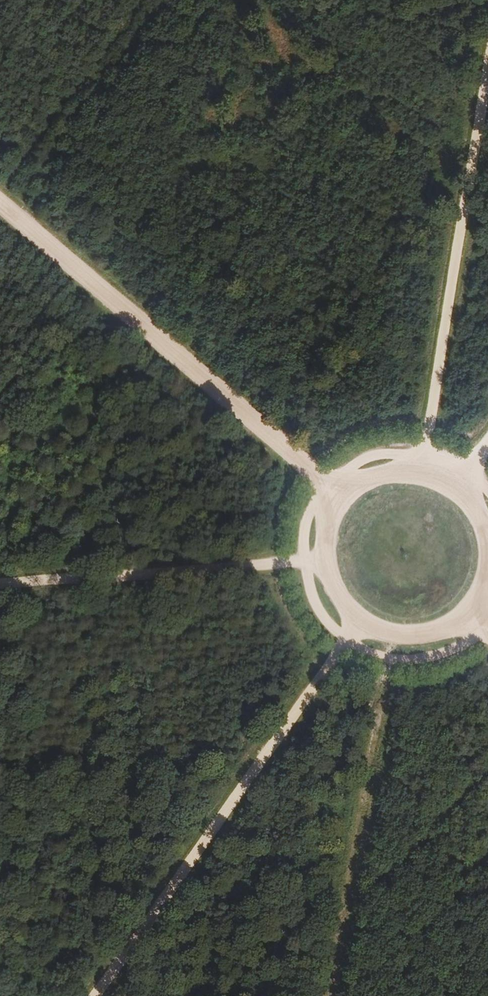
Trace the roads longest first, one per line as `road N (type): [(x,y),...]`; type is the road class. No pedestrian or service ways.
road 1 (track): [(95,995),(355,627)]
road 2 (track): [(0,205),(338,495)]
road 3 (track): [(487,589),(448,633),(391,642),(355,627),(323,587),(318,538),(338,495),(394,465),(427,466)]
road 4 (track): [(427,466),(487,87)]
road 5 (track): [(391,642),(330,995)]
road 6 (track): [(317,562),(0,584)]

